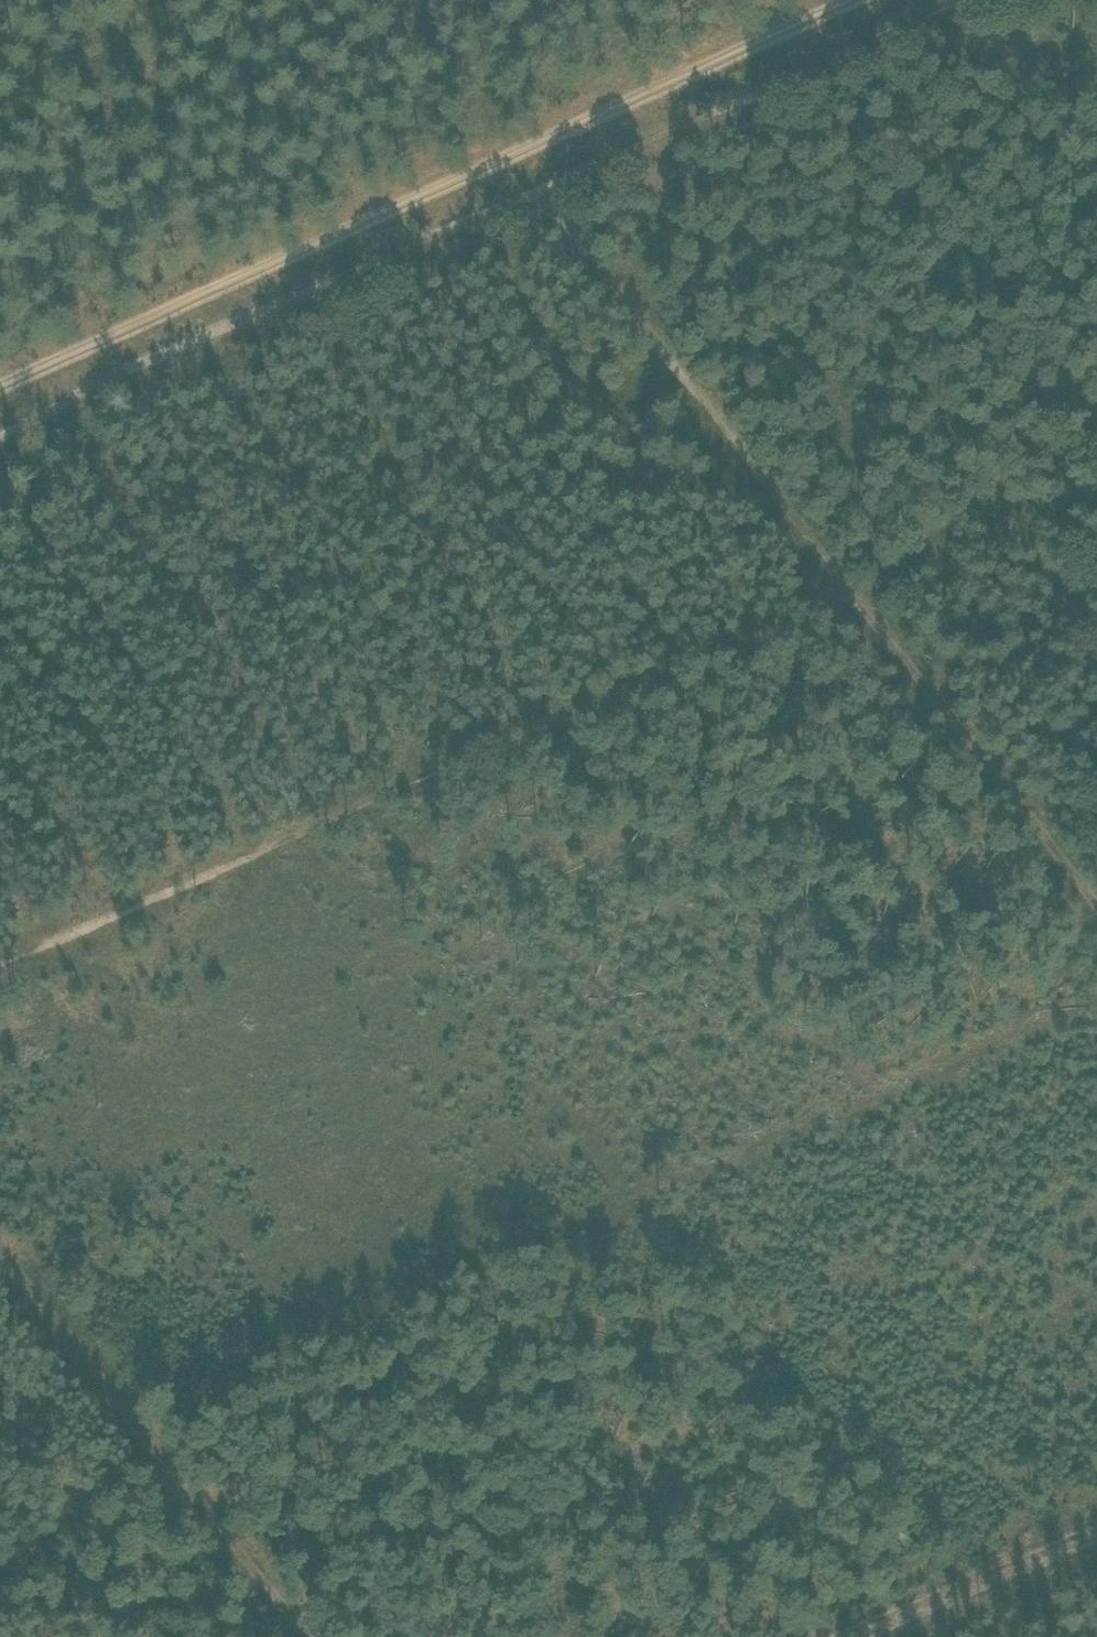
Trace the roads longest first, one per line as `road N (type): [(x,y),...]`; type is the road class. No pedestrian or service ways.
road 1 (track): [(1096,484),(0,963)]
road 2 (track): [(962,0),(0,436)]
road 3 (track): [(540,188),(844,597),(1096,905)]
road 4 (track): [(0,1251),(307,1636)]
road 5 (track): [(860,1636),(1096,1540)]

